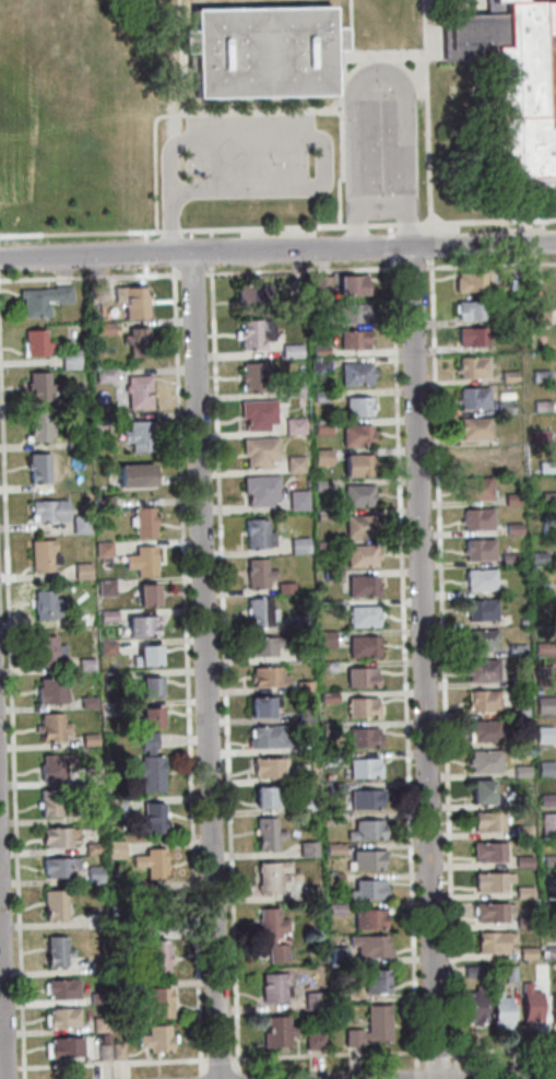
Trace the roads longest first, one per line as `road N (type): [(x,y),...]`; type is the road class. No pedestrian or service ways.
road 1 (residential): [(436,1078),(407,247)]
road 2 (residential): [(218,1078),(190,254)]
road 3 (residential): [(555,242),(0,260)]
road 4 (residential): [(5,1078),(0,938)]

